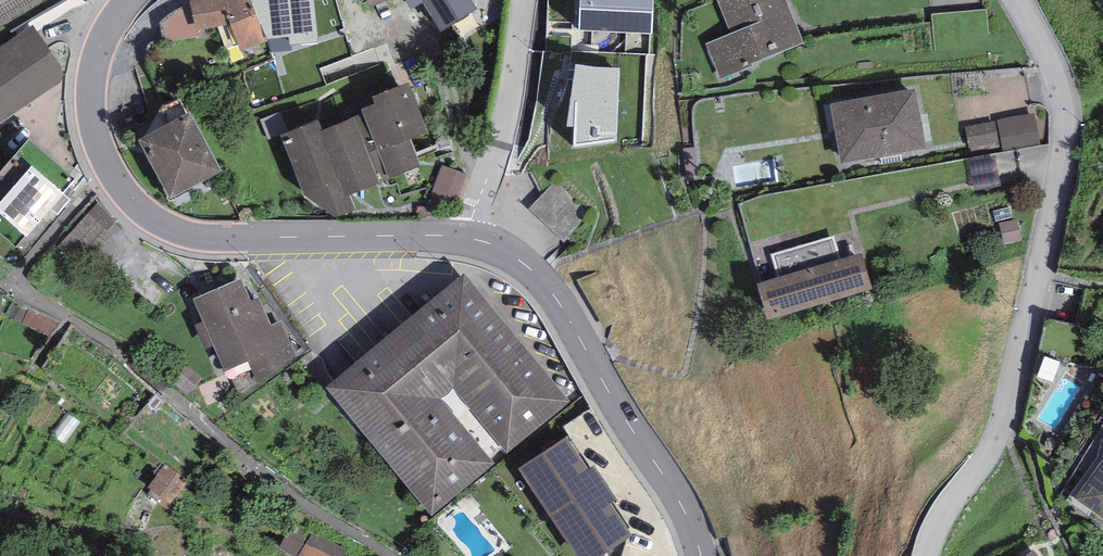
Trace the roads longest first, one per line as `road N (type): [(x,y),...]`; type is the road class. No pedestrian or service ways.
road 1 (unclassified): [(1015,0),(1059,94),(1063,193),(996,438),(921,555)]
road 2 (tertiary): [(467,237),(211,238),(154,220),(108,172),(97,147),(95,63)]
road 3 (tertiary): [(701,555),(566,312),(536,273),(502,248),(467,237)]
road 4 (unclassified): [(467,237),(509,108),(527,0)]

